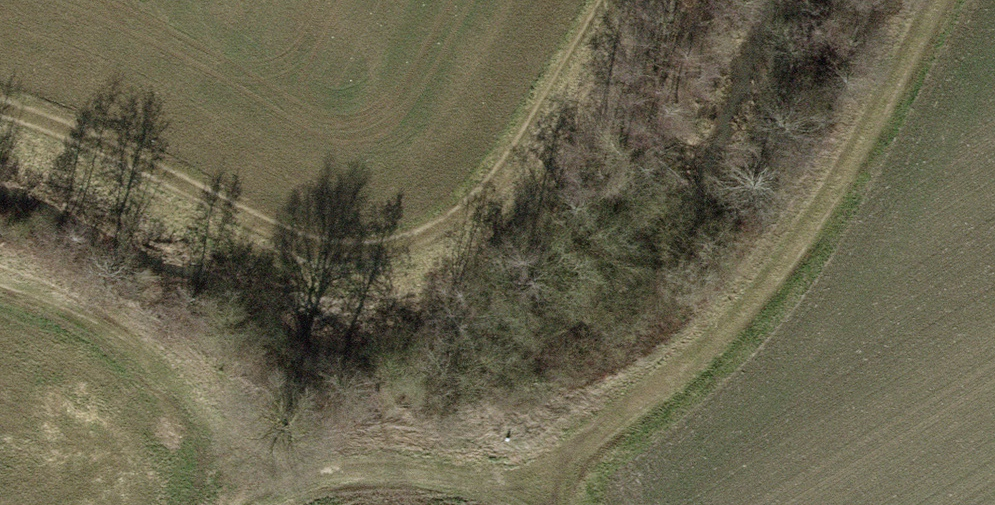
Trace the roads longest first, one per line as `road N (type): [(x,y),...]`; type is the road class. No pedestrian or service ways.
road 1 (track): [(933,0),(856,155),(735,321),(608,421),(539,489),(435,470),(322,472),(247,504)]
road 2 (track): [(0,126),(106,155),(304,248),(403,253),(503,193),(620,0)]
road 3 (track): [(205,399),(115,322),(0,281)]

